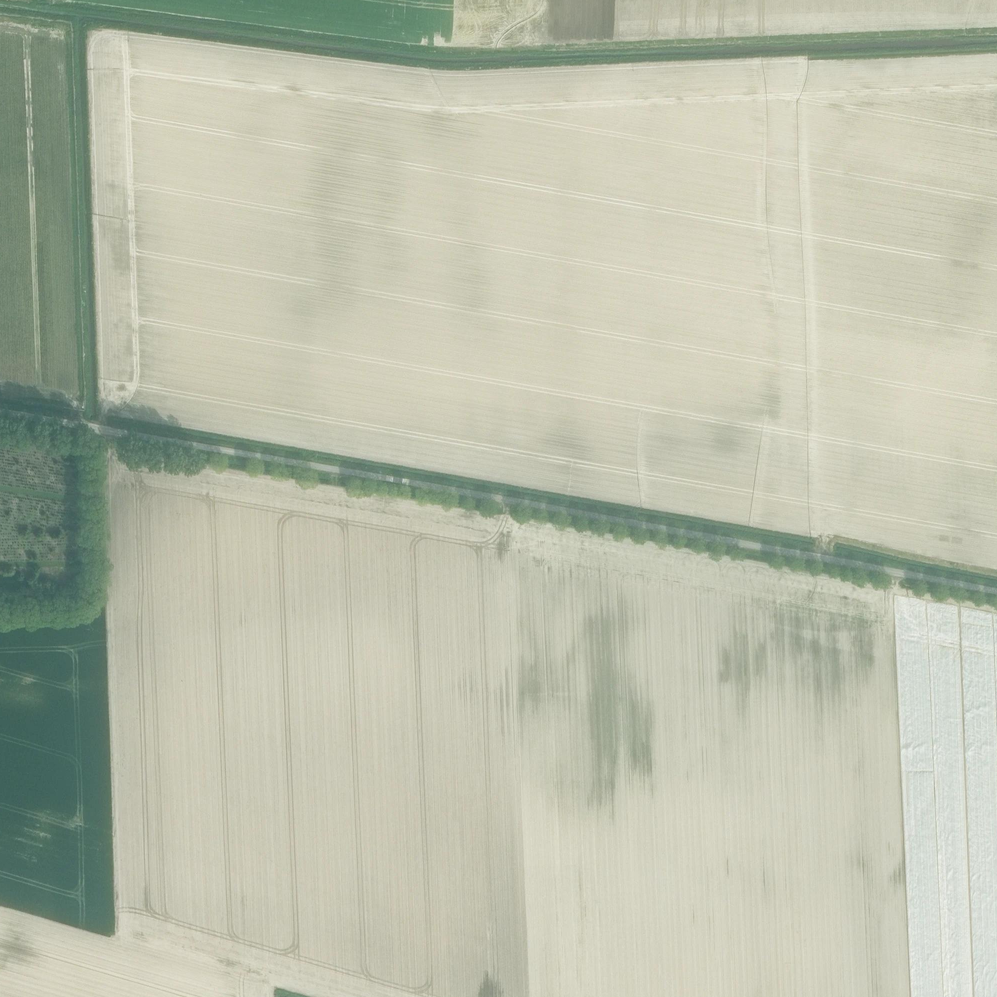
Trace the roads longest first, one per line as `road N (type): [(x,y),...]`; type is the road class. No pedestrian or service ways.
road 1 (unclassified): [(996,595),(0,408)]

